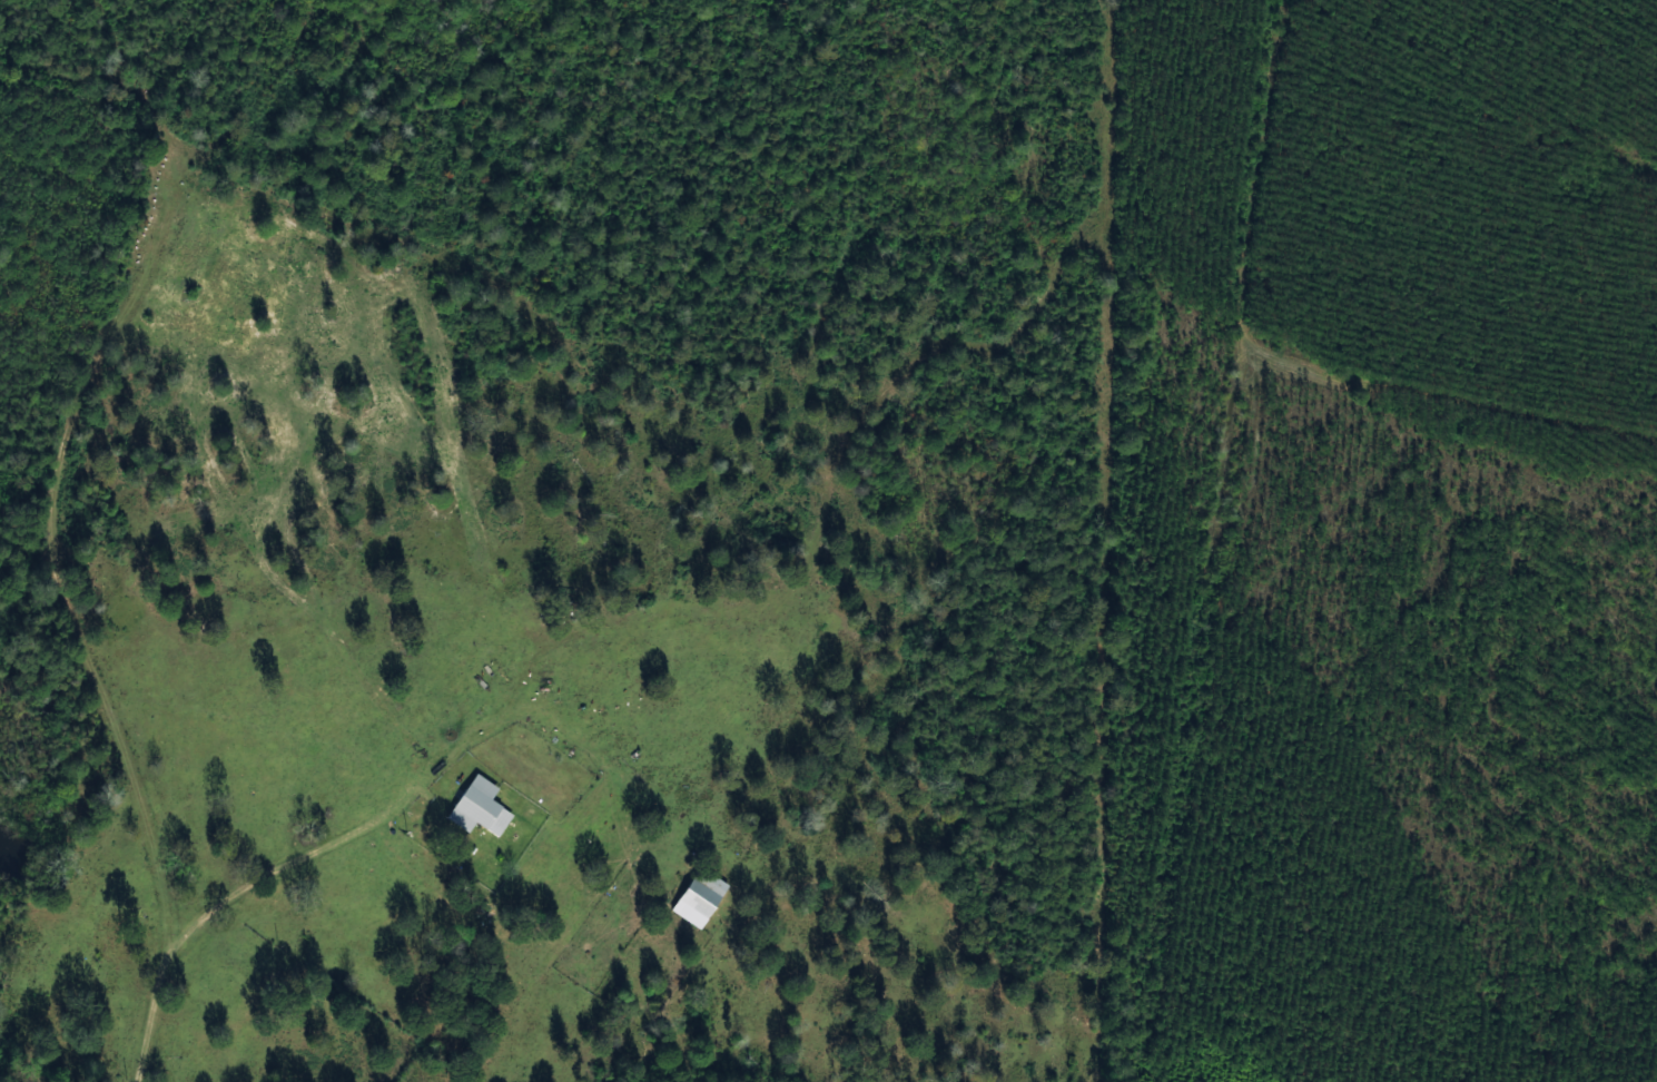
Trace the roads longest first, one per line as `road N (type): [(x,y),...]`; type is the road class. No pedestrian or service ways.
road 1 (residential): [(1244,1036),(1252,913),(1133,727)]

